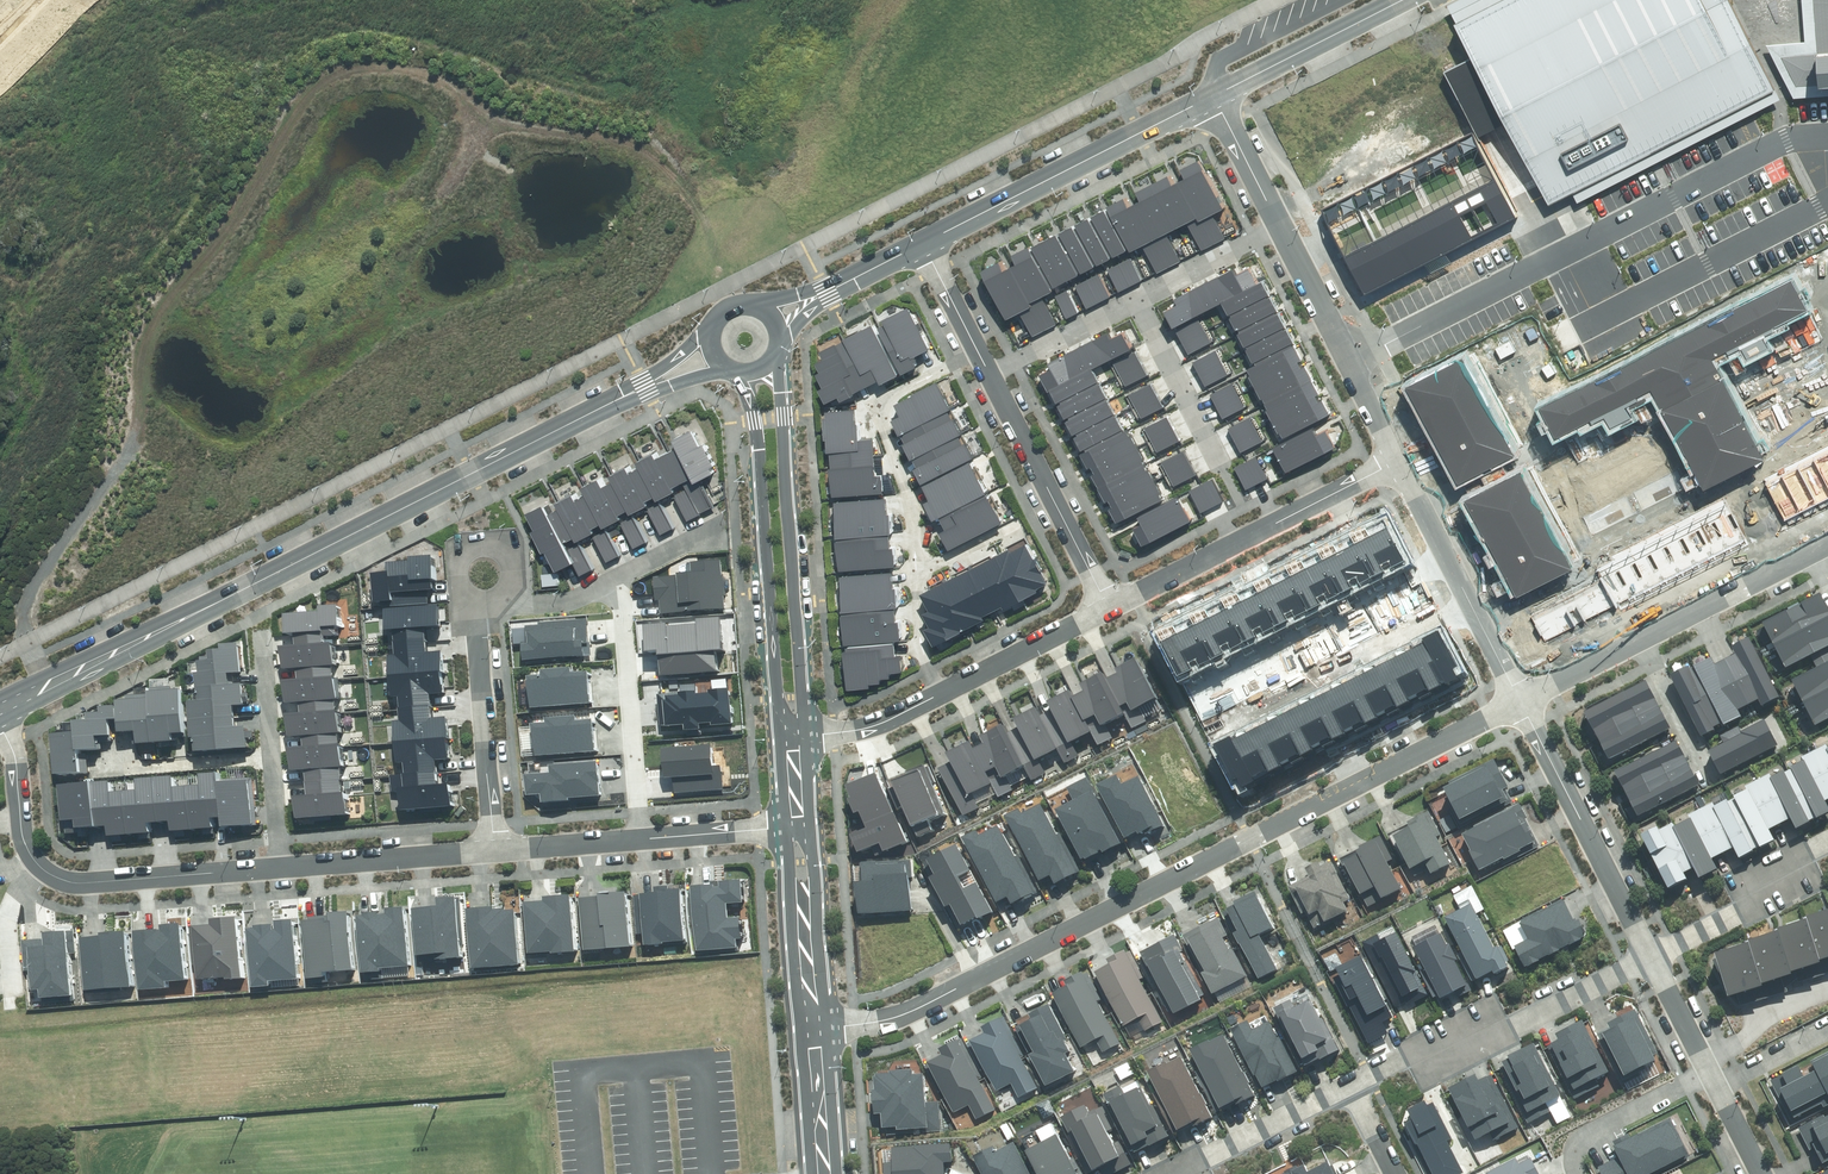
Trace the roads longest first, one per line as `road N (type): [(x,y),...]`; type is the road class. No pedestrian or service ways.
road 1 (track): [(30,638),(23,614),(31,582),(136,440),(148,323),(215,250),(309,91),(337,70),(406,69),(479,116),(628,147),(657,161)]
road 2 (residential): [(829,1027),(919,1007),(1515,701)]
road 3 (tertiary): [(646,388),(0,713)]
road 4 (residential): [(278,870),(95,884),(57,878),(27,843),(14,756),(0,725)]
road 5 (tertiary): [(777,360),(806,736)]
road 6 (tertiary): [(780,736),(753,418),(740,379)]
road 7 (residential): [(1515,701),(1827,541)]
road 8 (residential): [(806,736),(880,724),(1107,609)]
road 9 (residential): [(1346,1085),(1412,1054),(1497,1033),(1646,955)]
road 10 (tertiary): [(925,239),(1213,94)]
road 11 (residential): [(1107,609),(1394,463)]
road 12 (residential): [(1515,701),(1646,955)]
road 13 (residential): [(1394,463),(1515,701)]
road 14 (residential): [(1281,226),(1394,463)]
road 15 (residential): [(990,374),(1107,609)]
road 16 (residential): [(638,837),(621,577)]
road 17 (residential): [(278,870),(261,635)]
road 18 (residential): [(494,851),(478,634)]
road 19 (residential): [(494,851),(278,870)]
road 20 (residential): [(1646,955),(1743,906),(1827,843)]
road 21 (tertiary): [(1213,94),(1399,0)]
road 22 (tertiary): [(813,824),(829,1027)]
road 23 (tertiary): [(802,1029),(785,827)]
road 24 (residential): [(1181,1173),(1346,1085)]
road 25 (residential): [(1706,1066),(1582,1134),(1578,1173)]
road 26 (residential): [(1138,298),(1218,458)]
road 27 (residential): [(476,613),(455,569),(466,553),(485,547),(503,554),(514,570),(509,611)]
road 28 (residential): [(1138,298),(990,374)]
road 29 (residential): [(1281,226),(1138,298)]
road 30 (residential): [(925,239),(990,374)]
road 31 (residential): [(1213,94),(1281,226)]
road 32 (residential): [(785,827),(638,837)]
road 33 (tertiary): [(829,1027),(836,1173)]
road 34 (residential): [(638,837),(494,851)]
road 35 (tertiary): [(810,1173),(802,1029)]
road 36 (residential): [(1646,955),(1706,1066)]
road 37 (residential): [(1716,1083),(1827,1030)]

